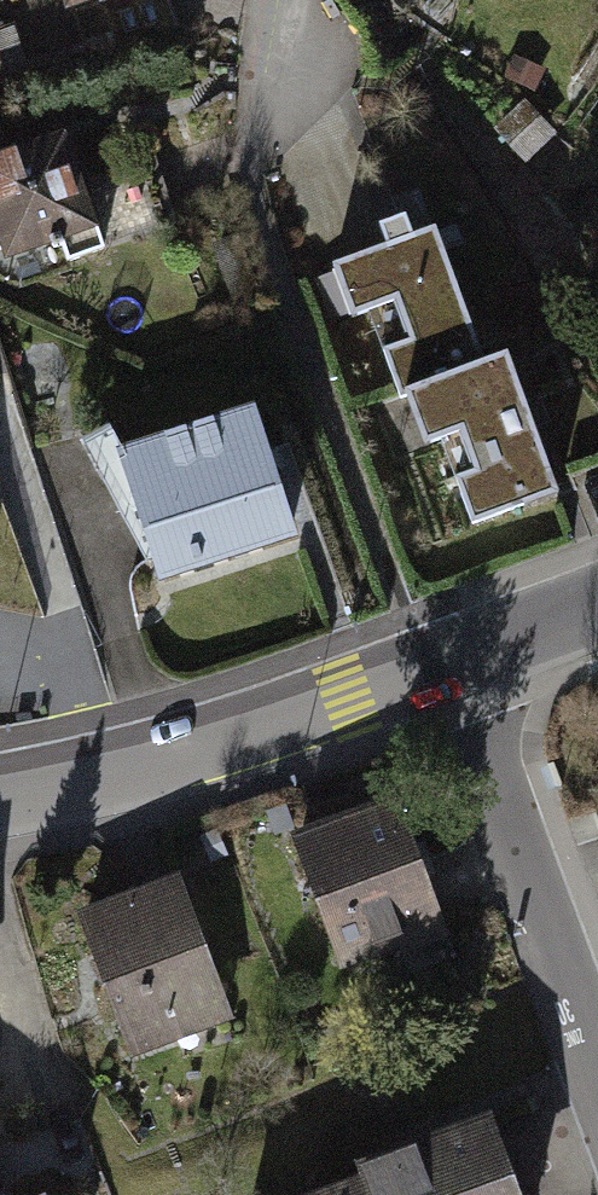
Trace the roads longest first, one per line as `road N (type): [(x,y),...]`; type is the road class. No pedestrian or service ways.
road 1 (tertiary): [(0,796),(146,764),(445,664)]
road 2 (residential): [(597,1077),(445,664)]
road 3 (residential): [(279,0),(245,174)]
road 4 (tertiary): [(445,664),(597,608)]

